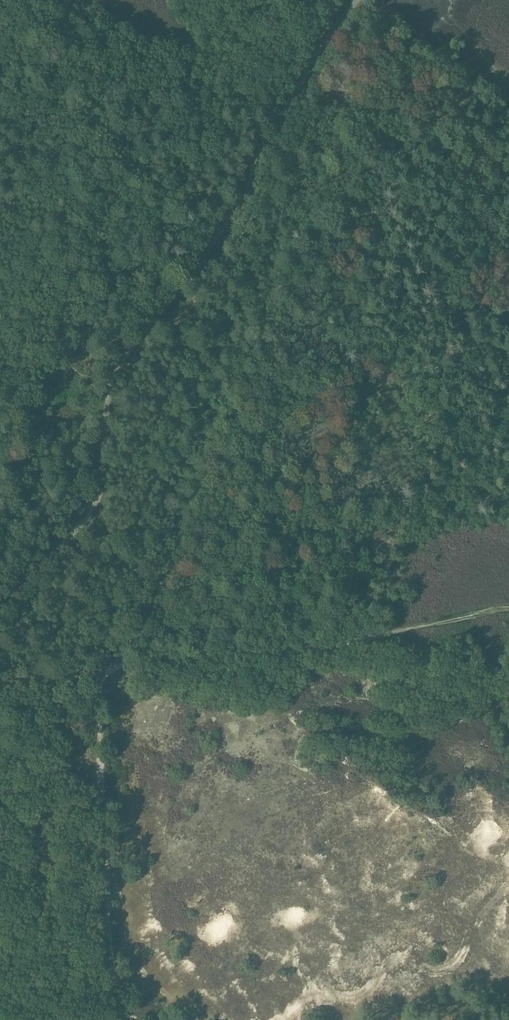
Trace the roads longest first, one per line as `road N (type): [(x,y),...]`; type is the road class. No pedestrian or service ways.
road 1 (track): [(103,672),(189,650),(334,644),(508,613)]
road 2 (track): [(128,1019),(105,897),(97,760),(103,672)]

